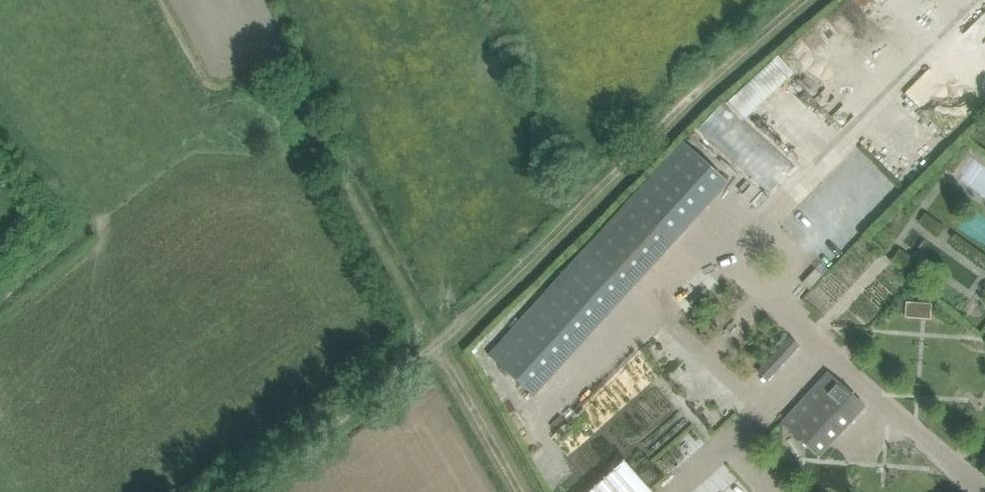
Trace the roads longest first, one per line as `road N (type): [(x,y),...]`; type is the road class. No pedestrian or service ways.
road 1 (track): [(820,0),(437,350)]
road 2 (track): [(437,350),(290,71),(218,89),(166,0)]
road 3 (track): [(250,491),(437,350)]

